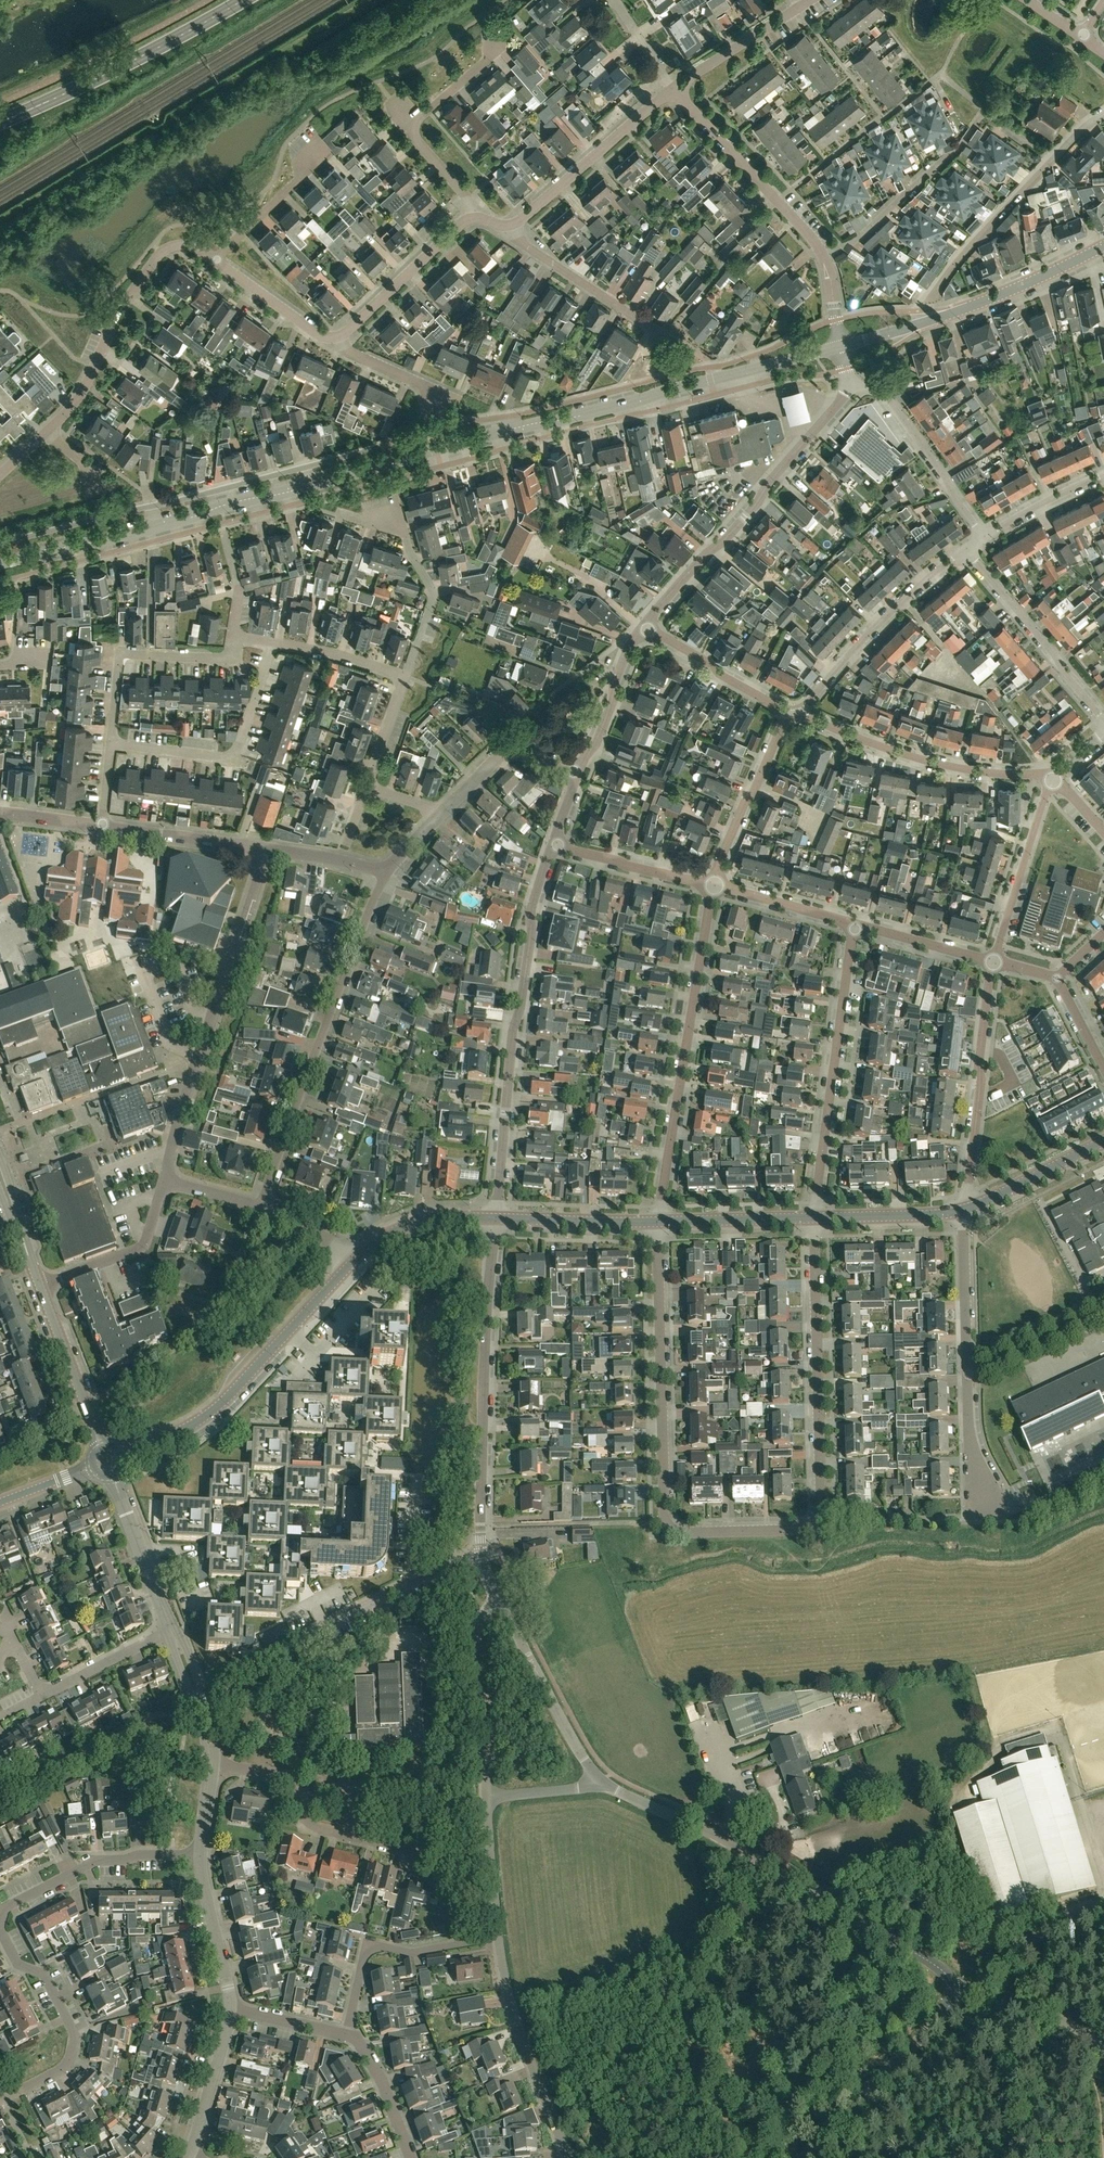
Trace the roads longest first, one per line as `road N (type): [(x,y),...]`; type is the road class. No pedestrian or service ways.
road 1 (tertiary): [(0,564),(843,344)]
road 2 (unclassified): [(953,1989),(941,1968),(753,1855),(602,1782)]
road 3 (residential): [(494,1218),(513,1032),(551,845)]
road 4 (residential): [(386,872),(259,1206)]
road 5 (residential): [(166,1178),(269,849)]
road 6 (residential): [(660,1222),(714,886)]
road 7 (unclassified): [(483,1555),(494,1218)]
road 8 (residential): [(644,625),(832,421),(850,383)]
road 9 (residential): [(1053,160),(984,110),(956,149),(862,234),(824,257)]
road 10 (secondary): [(123,1456),(212,1411),(351,1264)]
road 11 (residential): [(819,1520),(817,1219)]
road 12 (residential): [(665,1521),(660,1222)]
road 13 (residential): [(817,1219),(853,923)]
road 14 (residential): [(46,433),(84,386),(162,251),(189,244),(217,260)]
road 15 (residential): [(259,1206),(227,1290),(197,1328),(85,1405)]
road 16 (primary): [(0,123),(242,0)]
road 17 (residential): [(1053,777),(955,769),(801,716)]
road 18 (residential): [(426,1857),(310,1825),(282,1773),(211,1765)]
road 19 (residential): [(970,1208),(992,963)]
road 20 (residential): [(111,742),(232,758),(273,643)]
road 21 (residential): [(3,2100),(64,2067),(75,2034),(44,1973),(16,1961),(0,1930)]
road 22 (residential): [(570,2157),(516,2027),(499,1939)]
road 23 (unclassified): [(803,2157),(944,2014),(953,1989)]
road 24 (residential): [(824,257),(673,88)]
road 25 (residential): [(346,2034),(366,1945),(413,1953),(499,1939)]
road 26 (residential): [(0,1925),(4,1909),(98,1860),(200,1853)]
road 27 (residential): [(801,716),(861,644),(959,559)]
road 28 (residential): [(111,742),(120,654),(220,659),(230,657),(234,635)]
road 29 (residential): [(959,559),(1043,640),(1103,722)]
road 30 (residential): [(986,540),(890,397),(850,383)]
road 31 (residential): [(509,225),(673,88)]
road 32 (unclassified): [(602,1782),(503,1607)]
road 33 (residential): [(670,337),(518,240),(509,225)]
road 34 (residential): [(503,1607),(483,1635),(487,1798)]
road 35 (residential): [(406,676),(437,587),(409,547),(398,494)]
road 36 (residential): [(992,963),(1053,777)]
road 37 (tertiary): [(926,321),(1103,245)]
road 38 (residential): [(714,886),(790,714)]
road 39 (residential): [(930,300),(958,255),(1053,160)]
road 40 (residential): [(333,337),(472,217)]
road 41 (residential): [(40,1285),(144,1246),(166,1178)]
road 42 (residential): [(322,1628),(451,1563),(483,1555)]
road 43 (residential): [(970,1383),(970,1208)]
road 44 (residential): [(790,714),(644,625)]
road 45 (residential): [(665,1521),(665,1535),(819,1520)]
road 46 (residential): [(102,826),(269,849)]
road 47 (residential): [(714,886),(551,845)]
road 48 (secondary): [(494,1218),(660,1222)]
road 49 (residential): [(577,772),(511,749),(441,814)]
road 50 (tertiary): [(113,1477),(174,1629)]
road 51 (residential): [(577,772),(597,742),(617,675),(644,625)]
road 52 (tertiary): [(200,1853),(232,2011)]
road 53 (secondary): [(660,1222),(817,1219)]
road 54 (residential): [(217,260),(330,151)]
road 55 (residential): [(975,1517),(819,1520)]
road 56 (secondary): [(351,1264),(408,1225),(494,1218)]
road 57 (secondary): [(817,1219),(970,1208)]
road 58 (secondary): [(970,1208),(1103,1141)]
road 59 (tertiary): [(232,2011),(190,2153)]
road 60 (residential): [(970,1383),(993,1380),(1103,1321)]
road 61 (residential): [(673,88),(796,7)]
road 62 (residential): [(42,1694),(174,1629)]
road 63 (unclassified): [(980,1988),(1028,1945),(1103,1915)]
road 64 (residential): [(992,963),(853,923)]
road 65 (residential): [(853,923),(714,886)]
road 66 (residential): [(411,2157),(372,2059),(346,2034)]
road 67 (residential): [(499,1939),(487,1798)]
road 68 (residential): [(333,337),(317,335),(217,260)]
road 69 (unclassified): [(1103,2048),(1000,1991),(980,1988)]
road 70 (residential): [(406,676),(273,643)]
road 71 (residential): [(975,1517),(970,1383)]
road 72 (residential): [(986,540),(1103,479)]
road 73 (tertiary): [(211,1753),(209,1709),(174,1629)]
road 74 (tertiary): [(174,1629),(211,1753)]
road 75 (secondary): [(85,1405),(40,1285)]
road 76 (residential): [(411,129),(499,40)]

